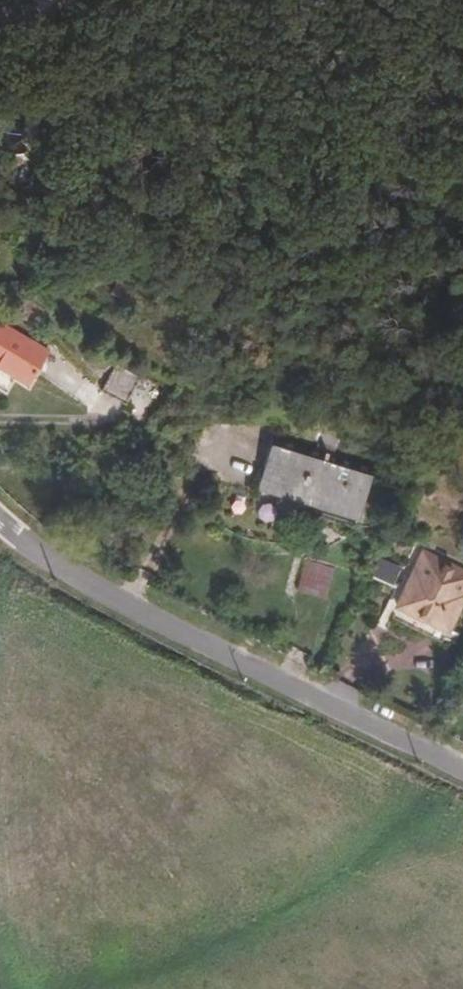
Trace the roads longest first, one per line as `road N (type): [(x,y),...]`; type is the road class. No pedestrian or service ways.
road 1 (tertiary): [(0,526),(120,604),(462,773)]

